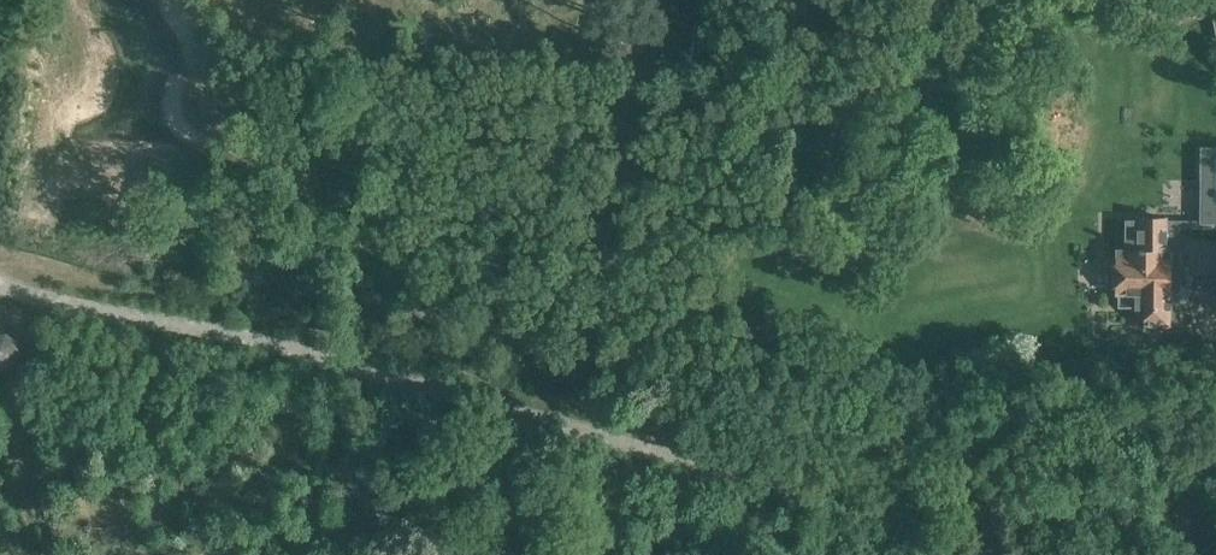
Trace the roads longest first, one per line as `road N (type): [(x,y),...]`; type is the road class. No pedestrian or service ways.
road 1 (track): [(1215,379),(907,446),(747,472),(622,444),(291,343),(0,280)]

